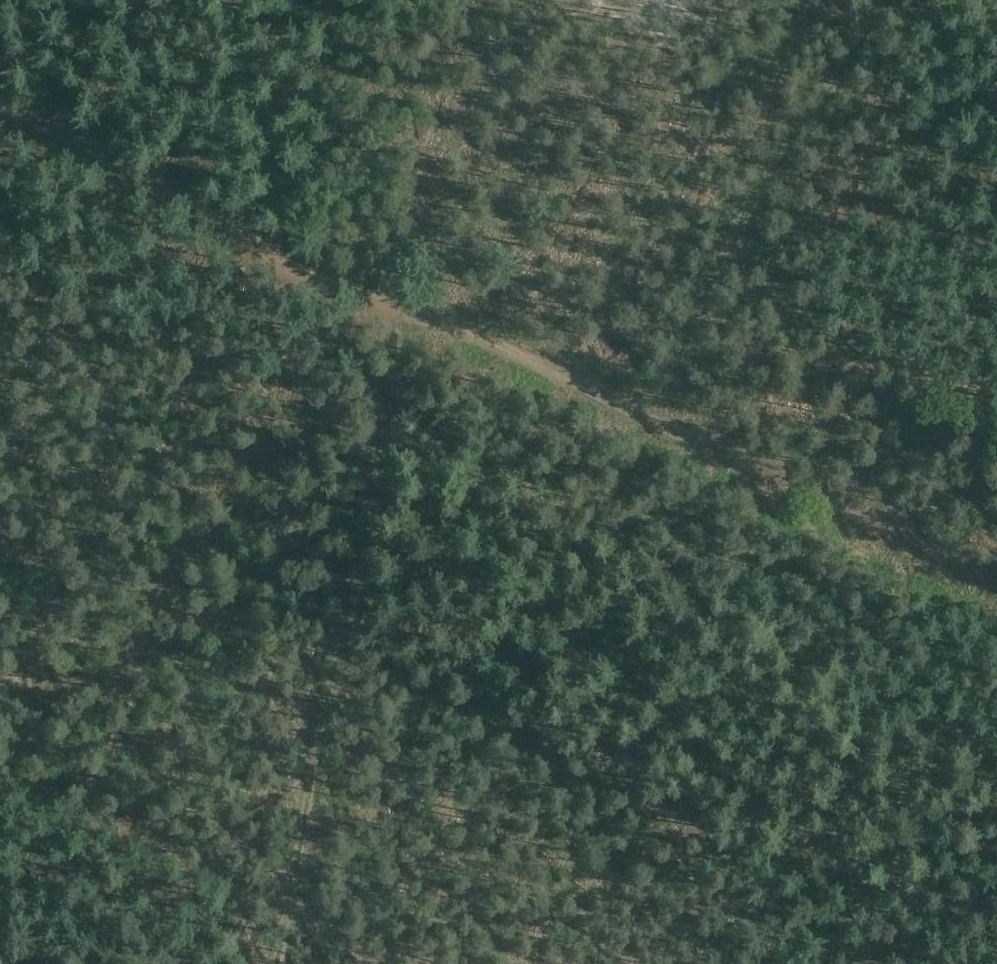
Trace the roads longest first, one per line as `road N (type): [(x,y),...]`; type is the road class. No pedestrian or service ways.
road 1 (track): [(0,104),(406,308),(663,422),(996,588)]
road 2 (track): [(276,963),(406,308)]

